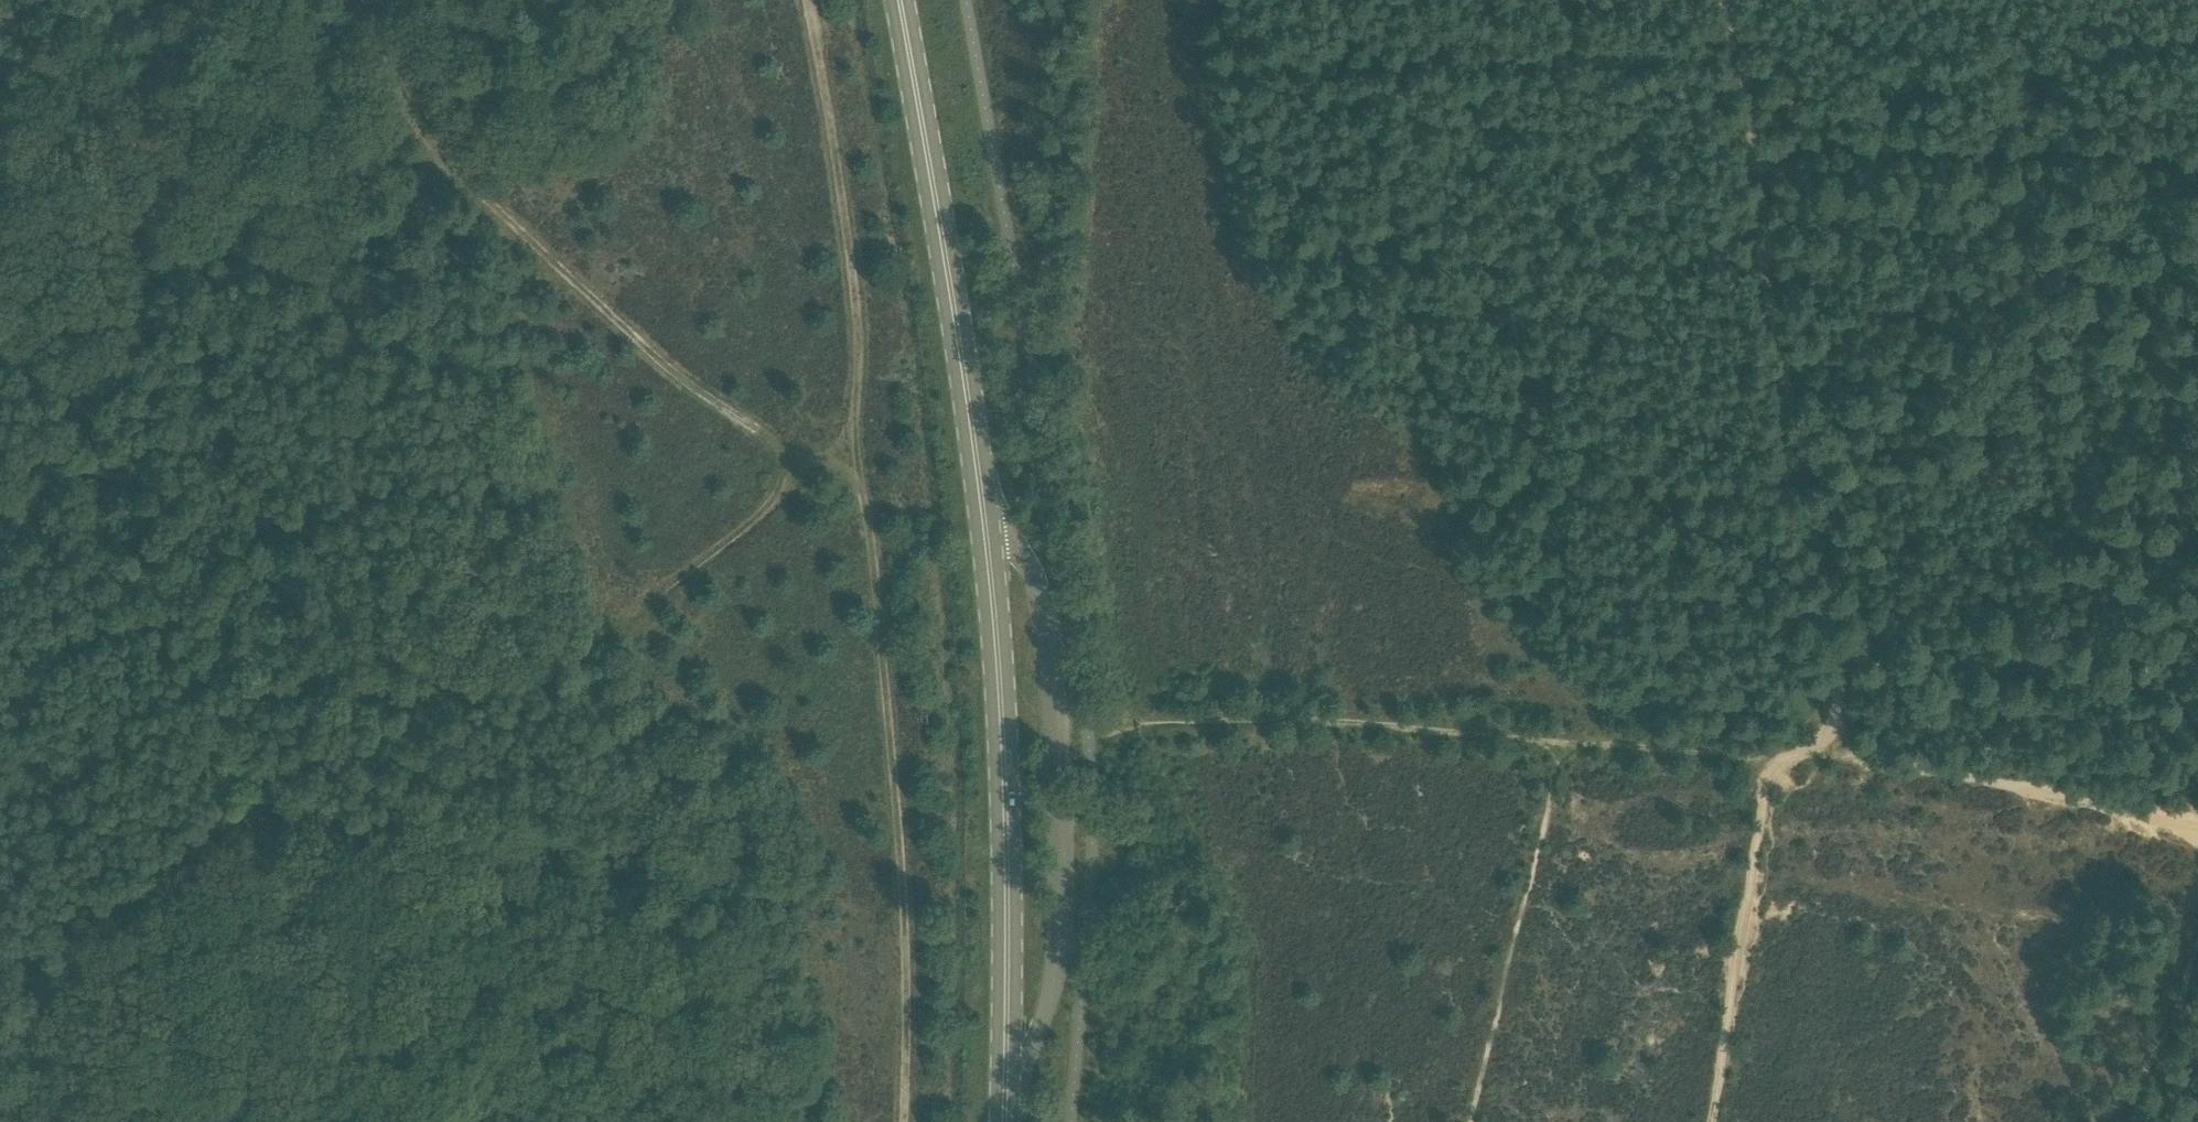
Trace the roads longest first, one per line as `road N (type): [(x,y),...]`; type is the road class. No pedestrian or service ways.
road 1 (track): [(1704,1121),(1764,754),(1837,765),(1809,255),(1738,141),(1718,0)]
road 2 (primary): [(1003,1121),(1009,908),(989,508),(897,0)]
road 3 (track): [(2197,159),(1738,141)]
road 4 (track): [(2197,813),(1837,765)]

